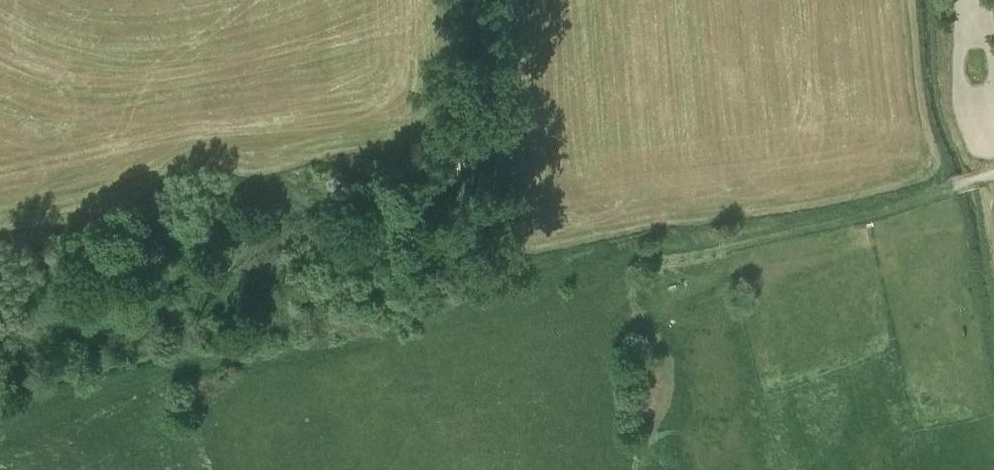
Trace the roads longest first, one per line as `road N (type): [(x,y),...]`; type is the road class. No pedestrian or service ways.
road 1 (track): [(200,378),(656,256),(817,231),(993,173)]
road 2 (track): [(455,0),(484,302)]

